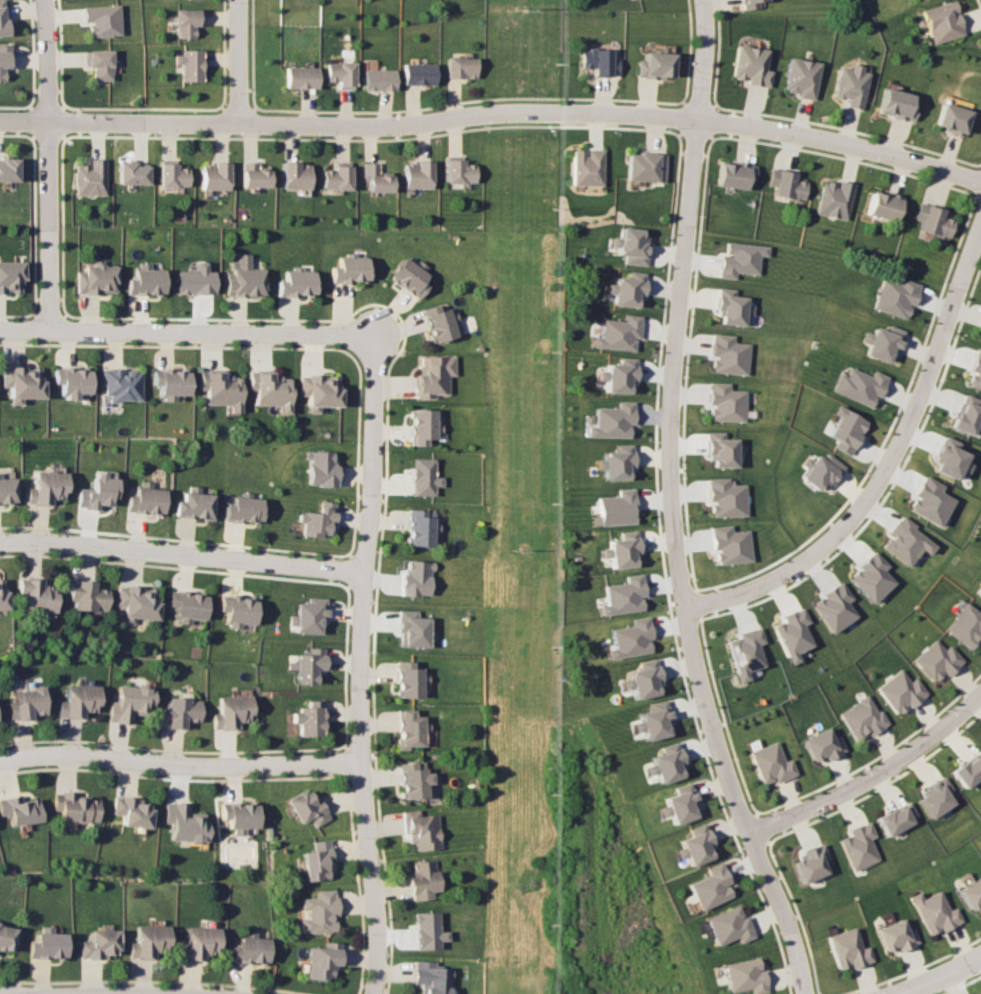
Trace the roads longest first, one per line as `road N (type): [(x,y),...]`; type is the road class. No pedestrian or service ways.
road 1 (residential): [(0,122),(702,132),(910,164),(980,184)]
road 2 (residential): [(703,0),(702,132),(665,424),(667,532),(703,699)]
road 3 (residential): [(372,993),(378,928),(356,762),(378,488),(378,392),(368,350)]
road 4 (residential): [(681,612),(806,558),(889,478),(980,234)]
road 5 (residential): [(0,334),(331,339),(368,350)]
road 6 (residential): [(365,578),(0,542)]
road 7 (residential): [(356,762),(175,766),(42,757),(0,764)]
road 8 (residential): [(57,335),(48,0)]
road 9 (residential): [(805,993),(798,948),(724,776),(703,699)]
road 10 (residential): [(751,833),(879,773),(980,693)]
road 11 (residential): [(243,0),(242,126)]

